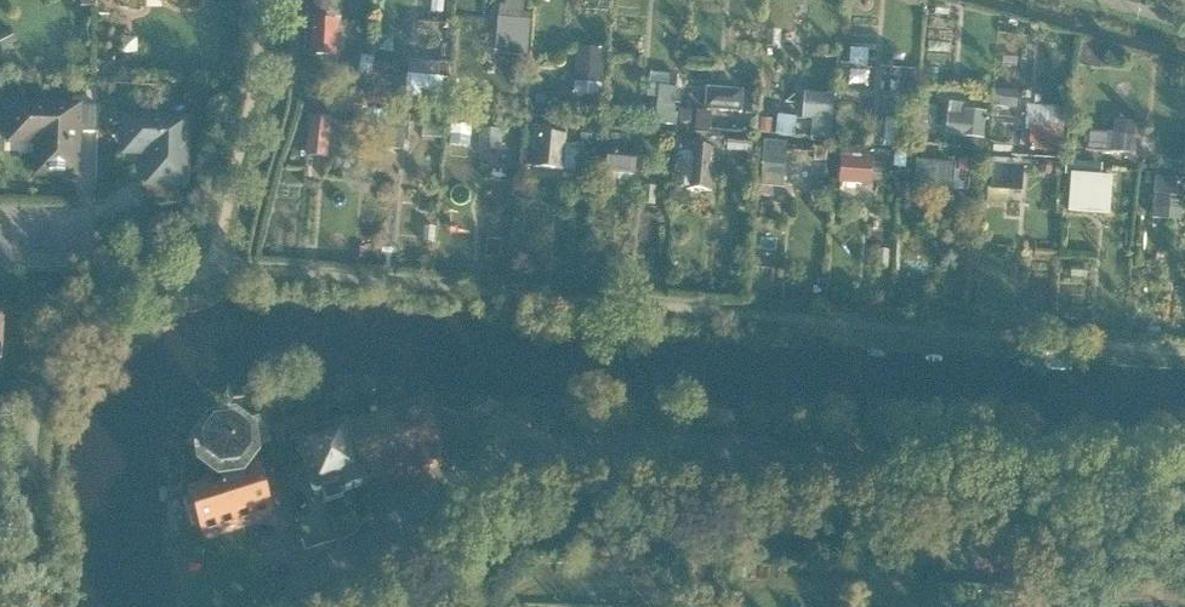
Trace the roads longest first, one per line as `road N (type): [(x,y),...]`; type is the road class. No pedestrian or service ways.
road 1 (residential): [(1184,469),(571,443),(528,451),(456,483),(276,606)]

